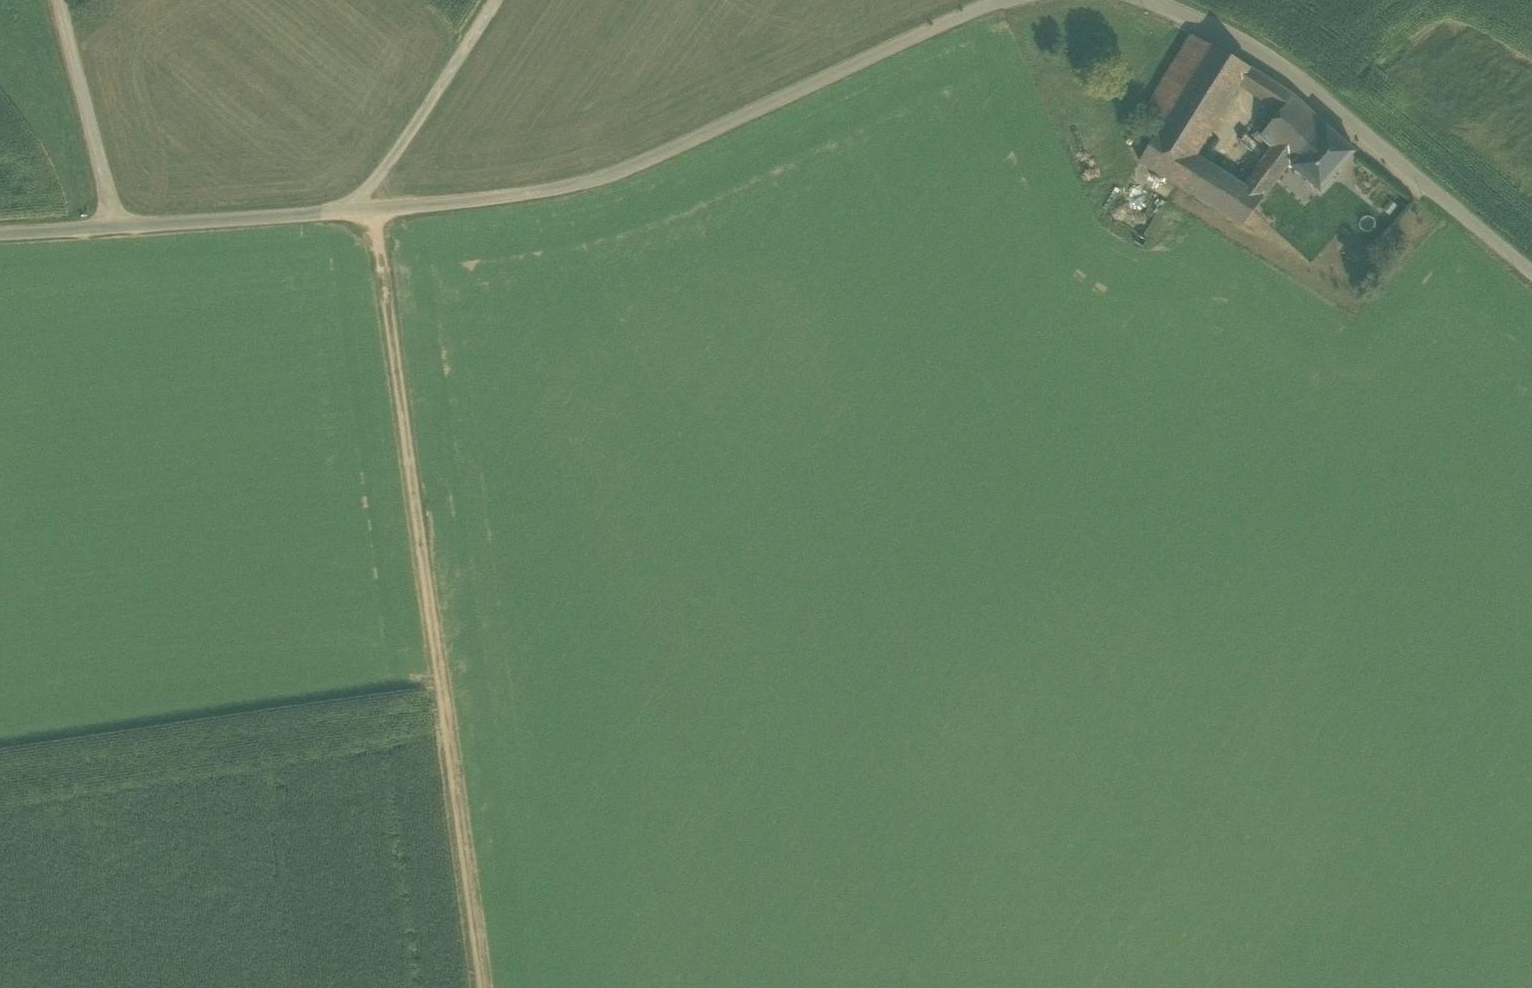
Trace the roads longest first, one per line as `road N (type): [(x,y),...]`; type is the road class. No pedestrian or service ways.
road 1 (track): [(482,987),(381,253),(382,206)]
road 2 (unclassified): [(993,0),(624,174),(382,206)]
road 3 (unclassified): [(1531,278),(1323,95),(1246,40),(1162,0)]
road 4 (unclassified): [(382,206),(0,234)]
road 5 (unclassified): [(382,206),(395,152),(490,0)]

